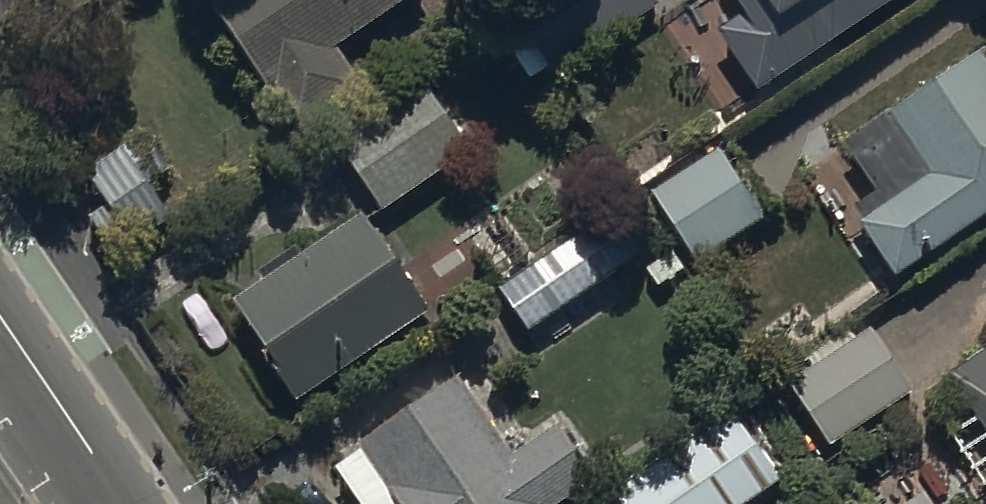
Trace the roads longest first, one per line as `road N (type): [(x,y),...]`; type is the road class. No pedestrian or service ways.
road 1 (tertiary): [(123,503),(0,318)]

